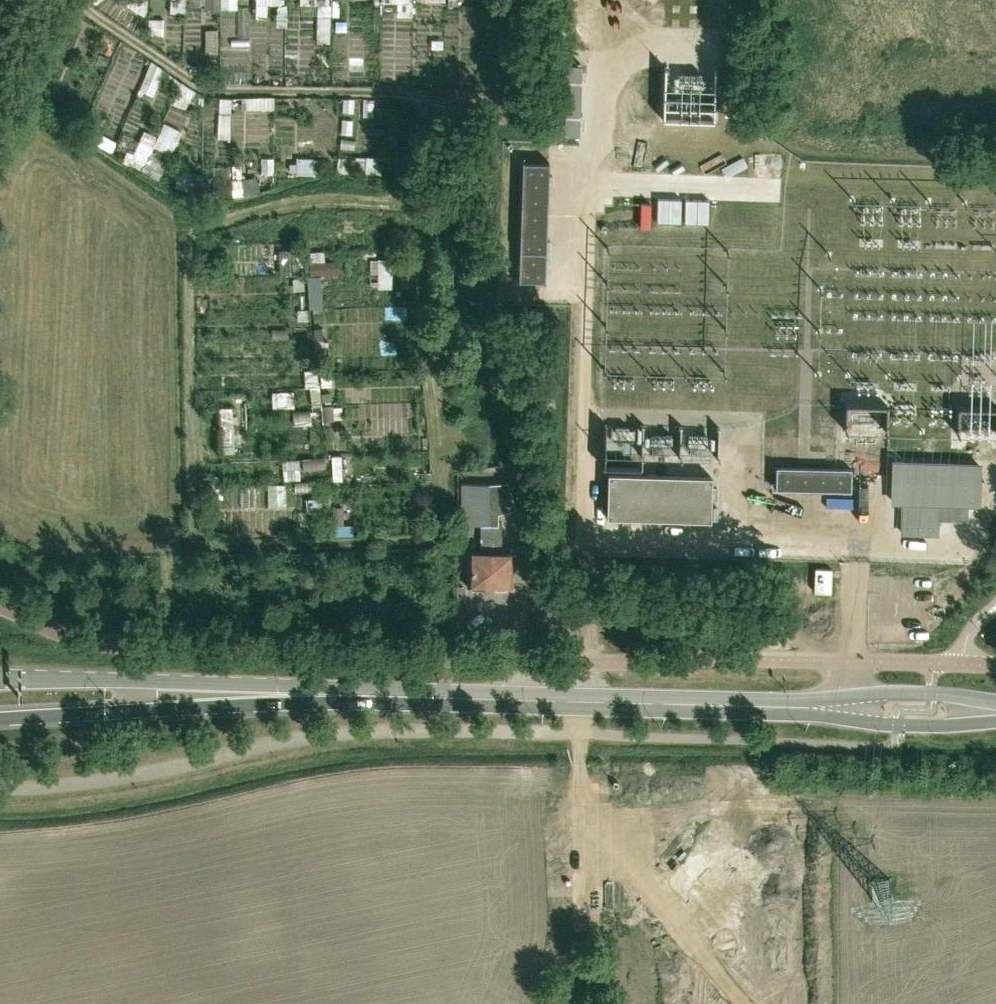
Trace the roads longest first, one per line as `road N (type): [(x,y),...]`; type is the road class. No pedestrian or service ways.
road 1 (residential): [(0,607),(111,646),(524,662),(854,661)]
road 2 (secondary): [(0,717),(405,698)]
road 3 (secondary): [(405,698),(0,680)]
road 4 (secondary): [(722,705),(405,698)]
road 5 (secondary): [(722,705),(898,725),(995,721)]
road 6 (secondary): [(995,701),(894,692),(722,705)]

